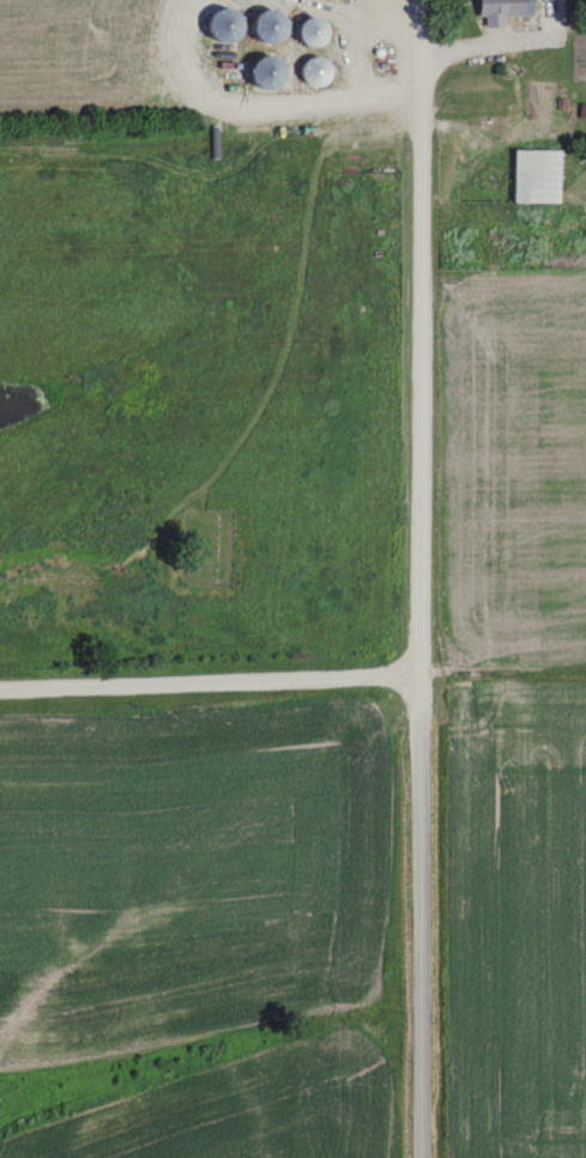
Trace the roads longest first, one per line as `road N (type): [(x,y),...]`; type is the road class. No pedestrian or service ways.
road 1 (residential): [(421,1157),(417,0)]
road 2 (residential): [(0,685),(416,675)]

